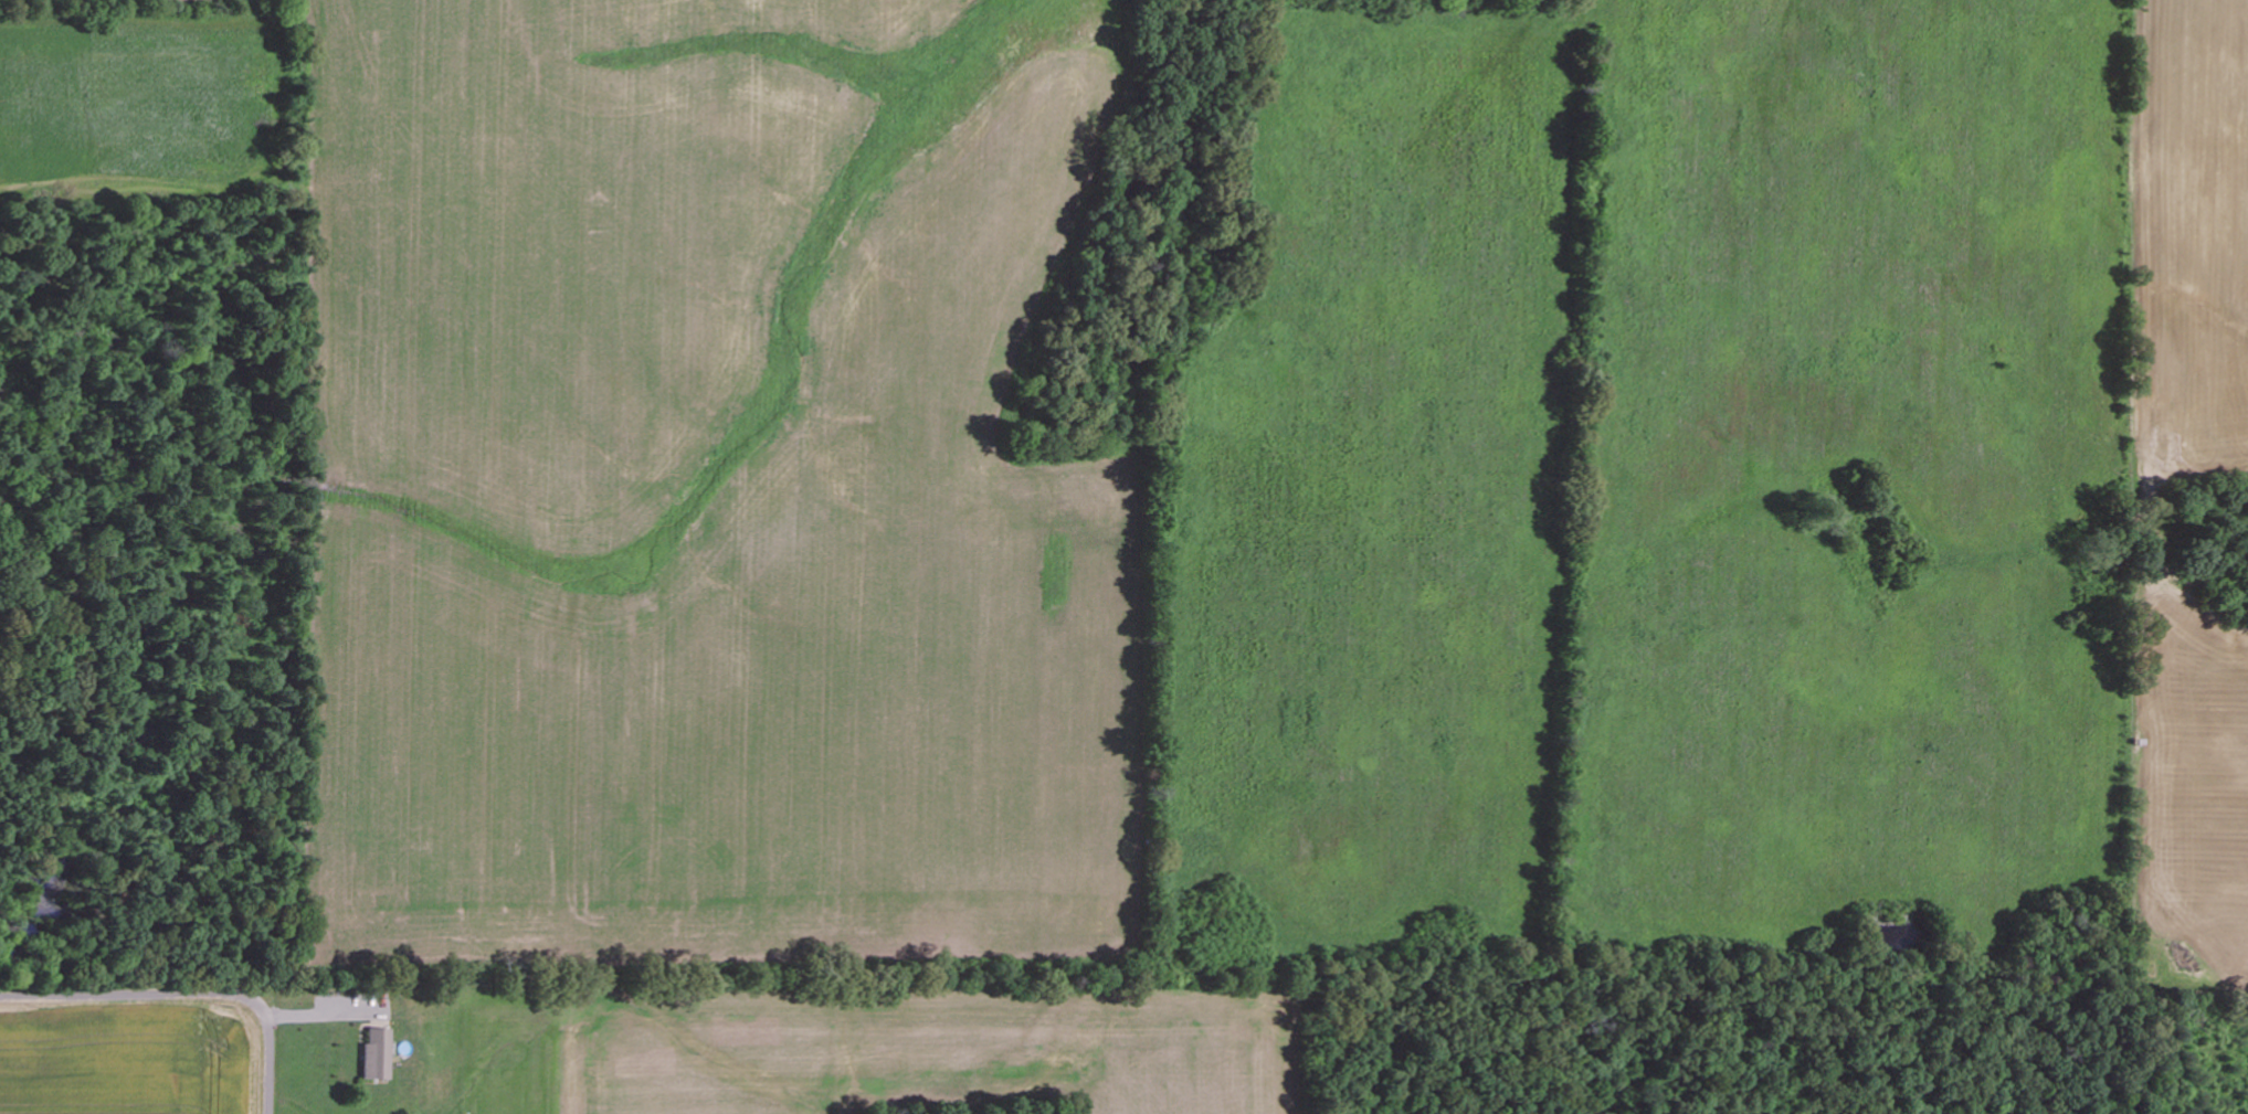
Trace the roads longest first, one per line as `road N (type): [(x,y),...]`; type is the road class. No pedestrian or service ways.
road 1 (residential): [(268,1113),(272,1022),(254,1002),(212,995),(0,996)]

